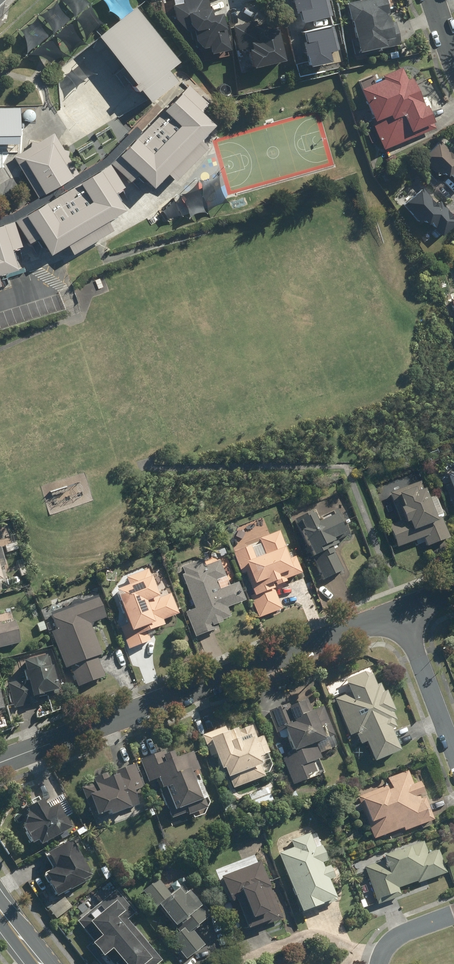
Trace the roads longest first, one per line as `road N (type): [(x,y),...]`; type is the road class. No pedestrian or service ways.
road 1 (residential): [(399,611),(0,763)]
road 2 (residential): [(453,753),(399,611)]

